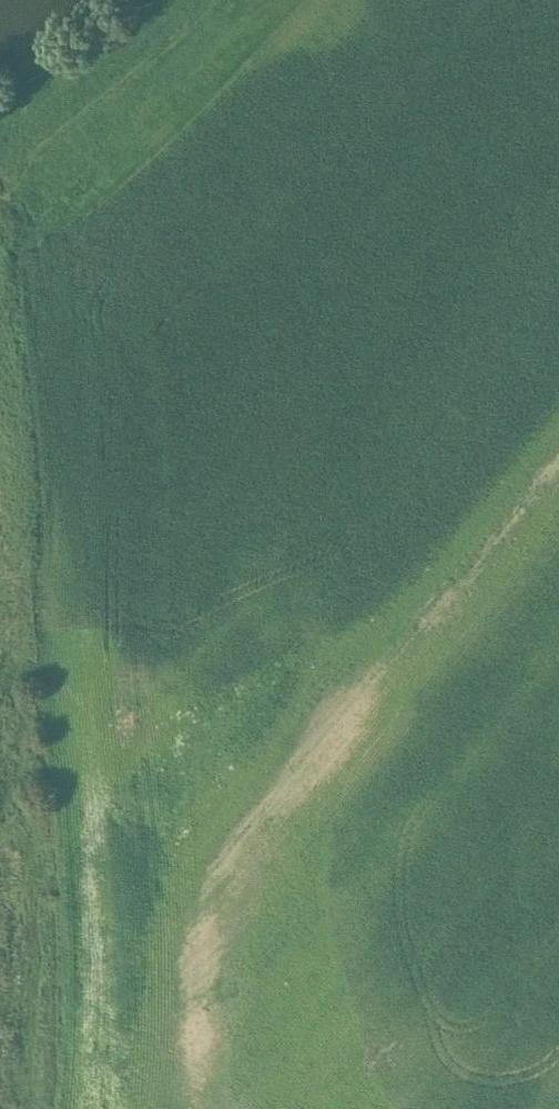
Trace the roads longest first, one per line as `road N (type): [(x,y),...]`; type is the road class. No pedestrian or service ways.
road 1 (track): [(214,0),(15,167),(80,874),(83,1108)]

